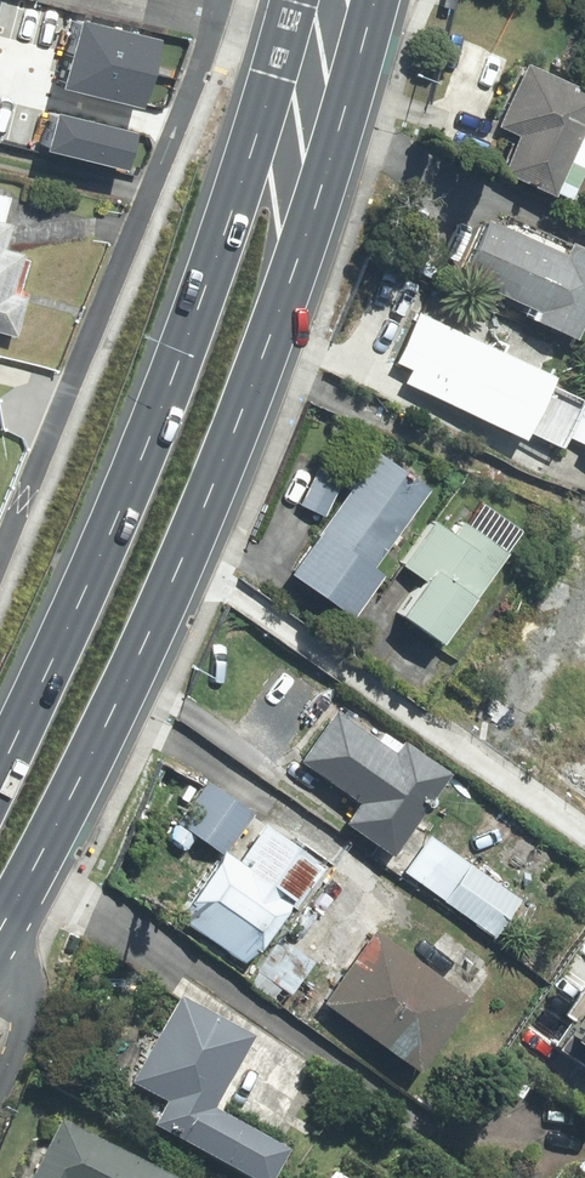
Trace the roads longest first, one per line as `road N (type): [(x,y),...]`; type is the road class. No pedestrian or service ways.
road 1 (primary): [(319,50),(295,269),(140,653),(0,929)]
road 2 (primary): [(0,780),(224,229),(319,50)]
road 3 (unclassified): [(0,956),(19,1002),(17,1038),(0,1070)]

